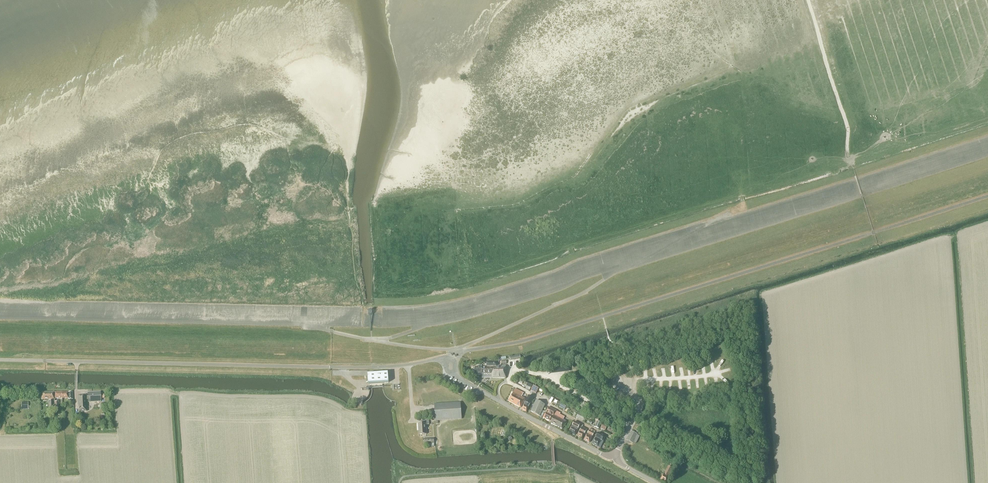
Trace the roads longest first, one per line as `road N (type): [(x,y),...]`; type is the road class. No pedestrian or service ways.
road 1 (unclassified): [(451,362),(460,352),(536,337),(987,196)]
road 2 (unclassified): [(0,360),(451,362)]
road 3 (unclassified): [(655,482),(459,378),(451,362)]

